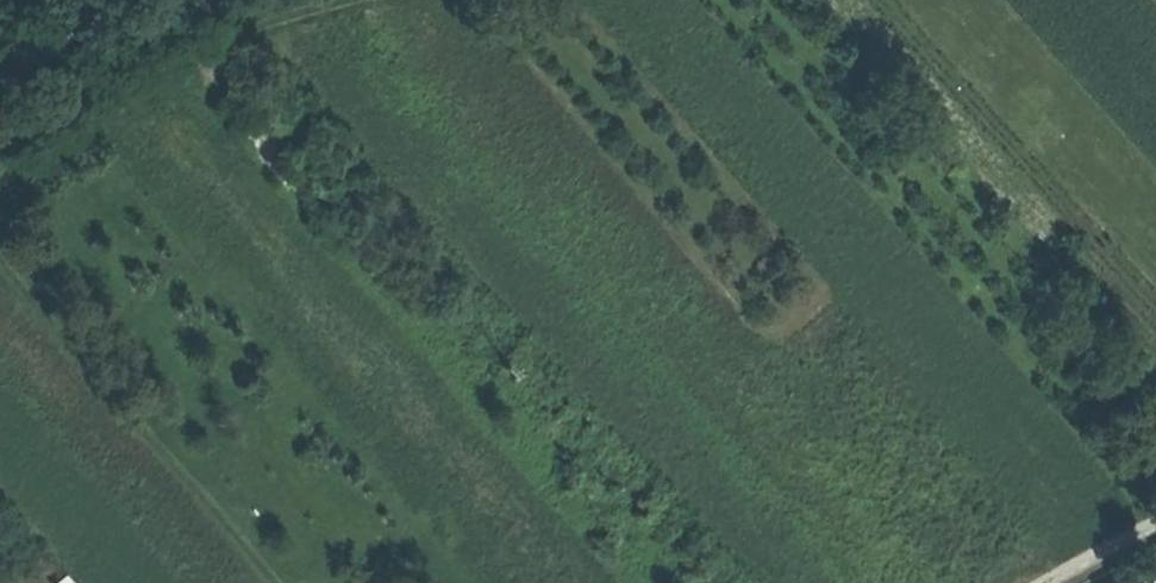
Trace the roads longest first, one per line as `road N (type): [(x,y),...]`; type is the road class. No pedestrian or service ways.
road 1 (track): [(314,0),(208,50),(0,196)]

